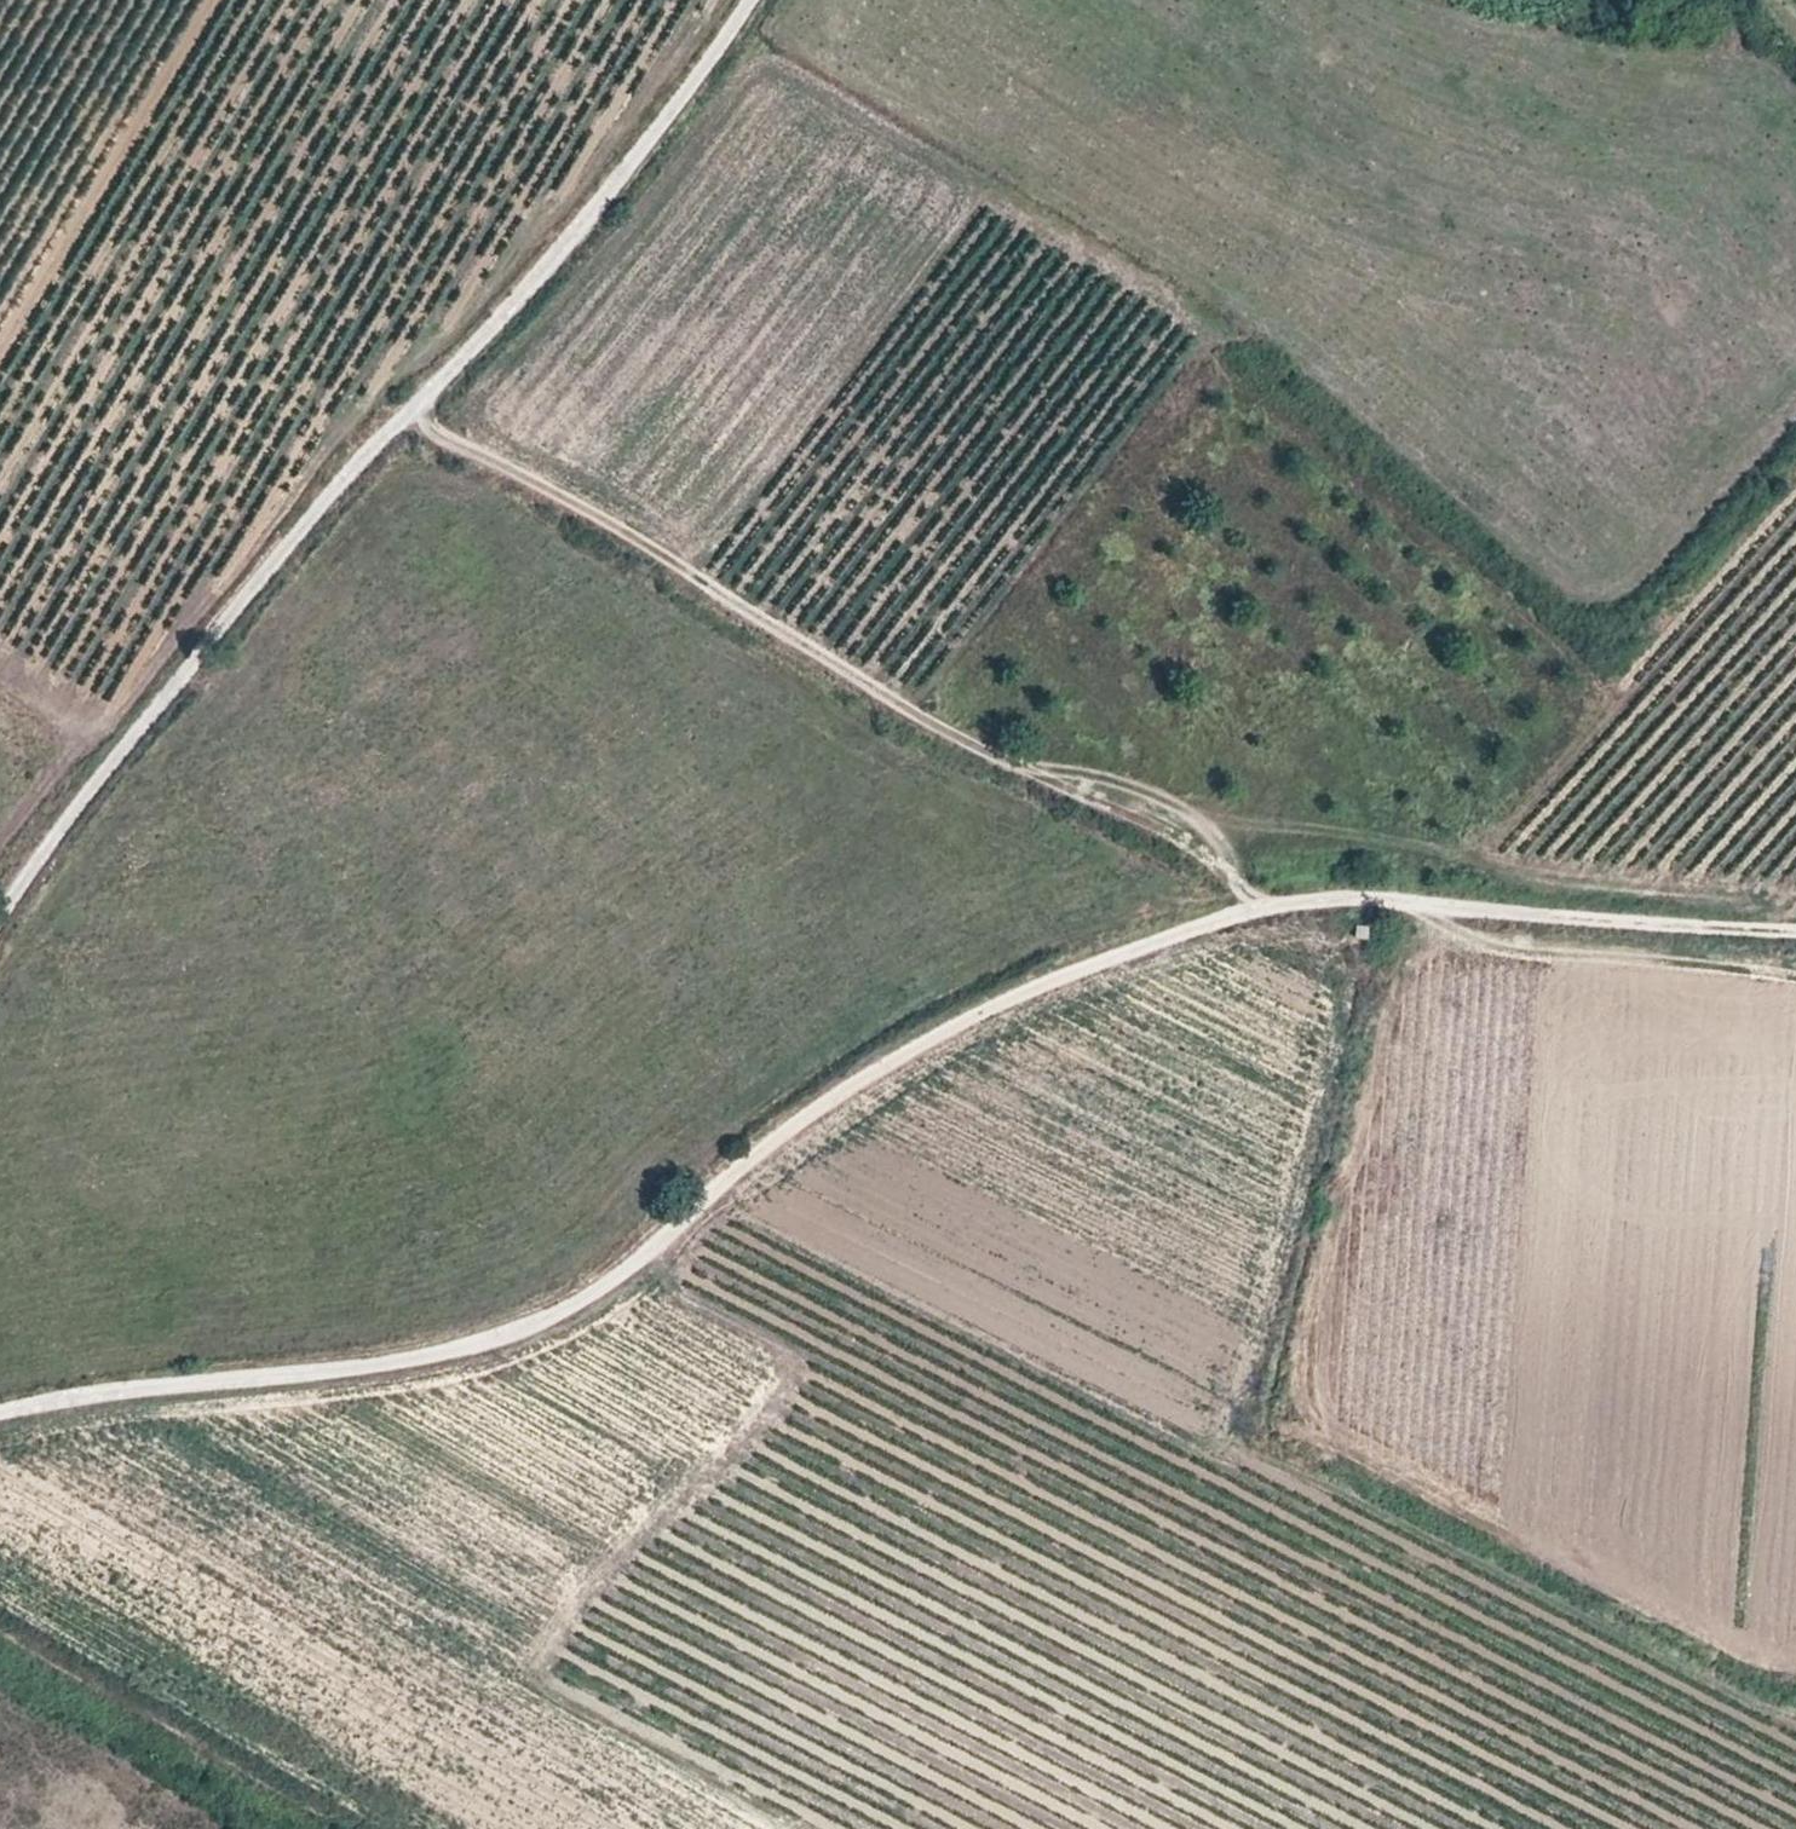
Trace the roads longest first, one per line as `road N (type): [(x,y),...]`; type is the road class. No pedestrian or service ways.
road 1 (track): [(1795,931),(1378,897),(1267,904),(1186,930),(899,1054),(750,1152),(642,1257),(484,1353),(53,1399),(0,1414)]
road 2 (track): [(0,917),(158,699),(390,433),(766,39),(792,0)]

